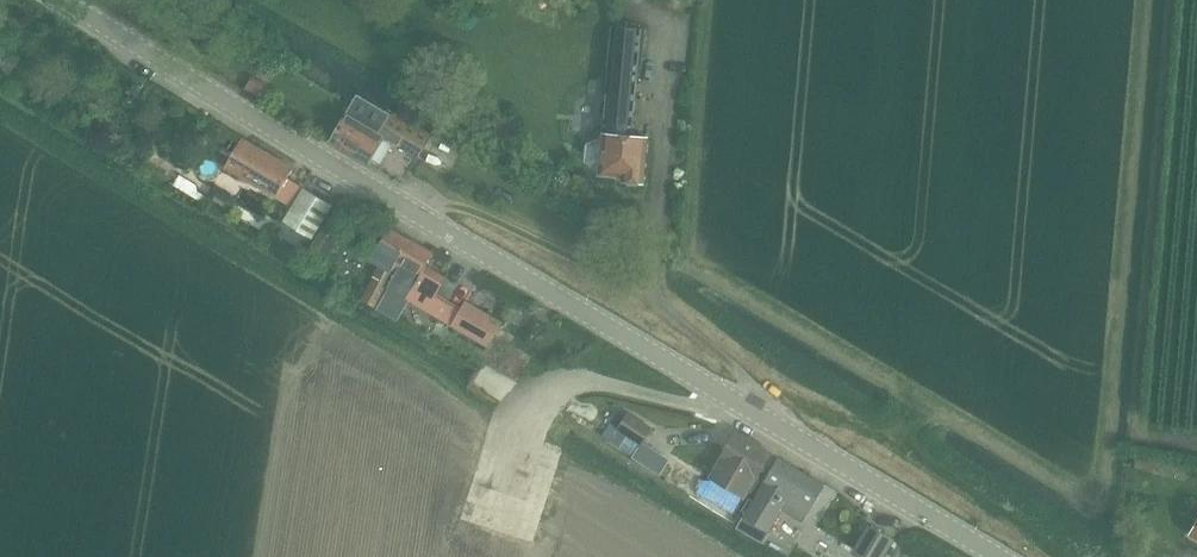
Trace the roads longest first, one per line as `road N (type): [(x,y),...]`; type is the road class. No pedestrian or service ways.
road 1 (tertiary): [(992,556),(62,0)]

